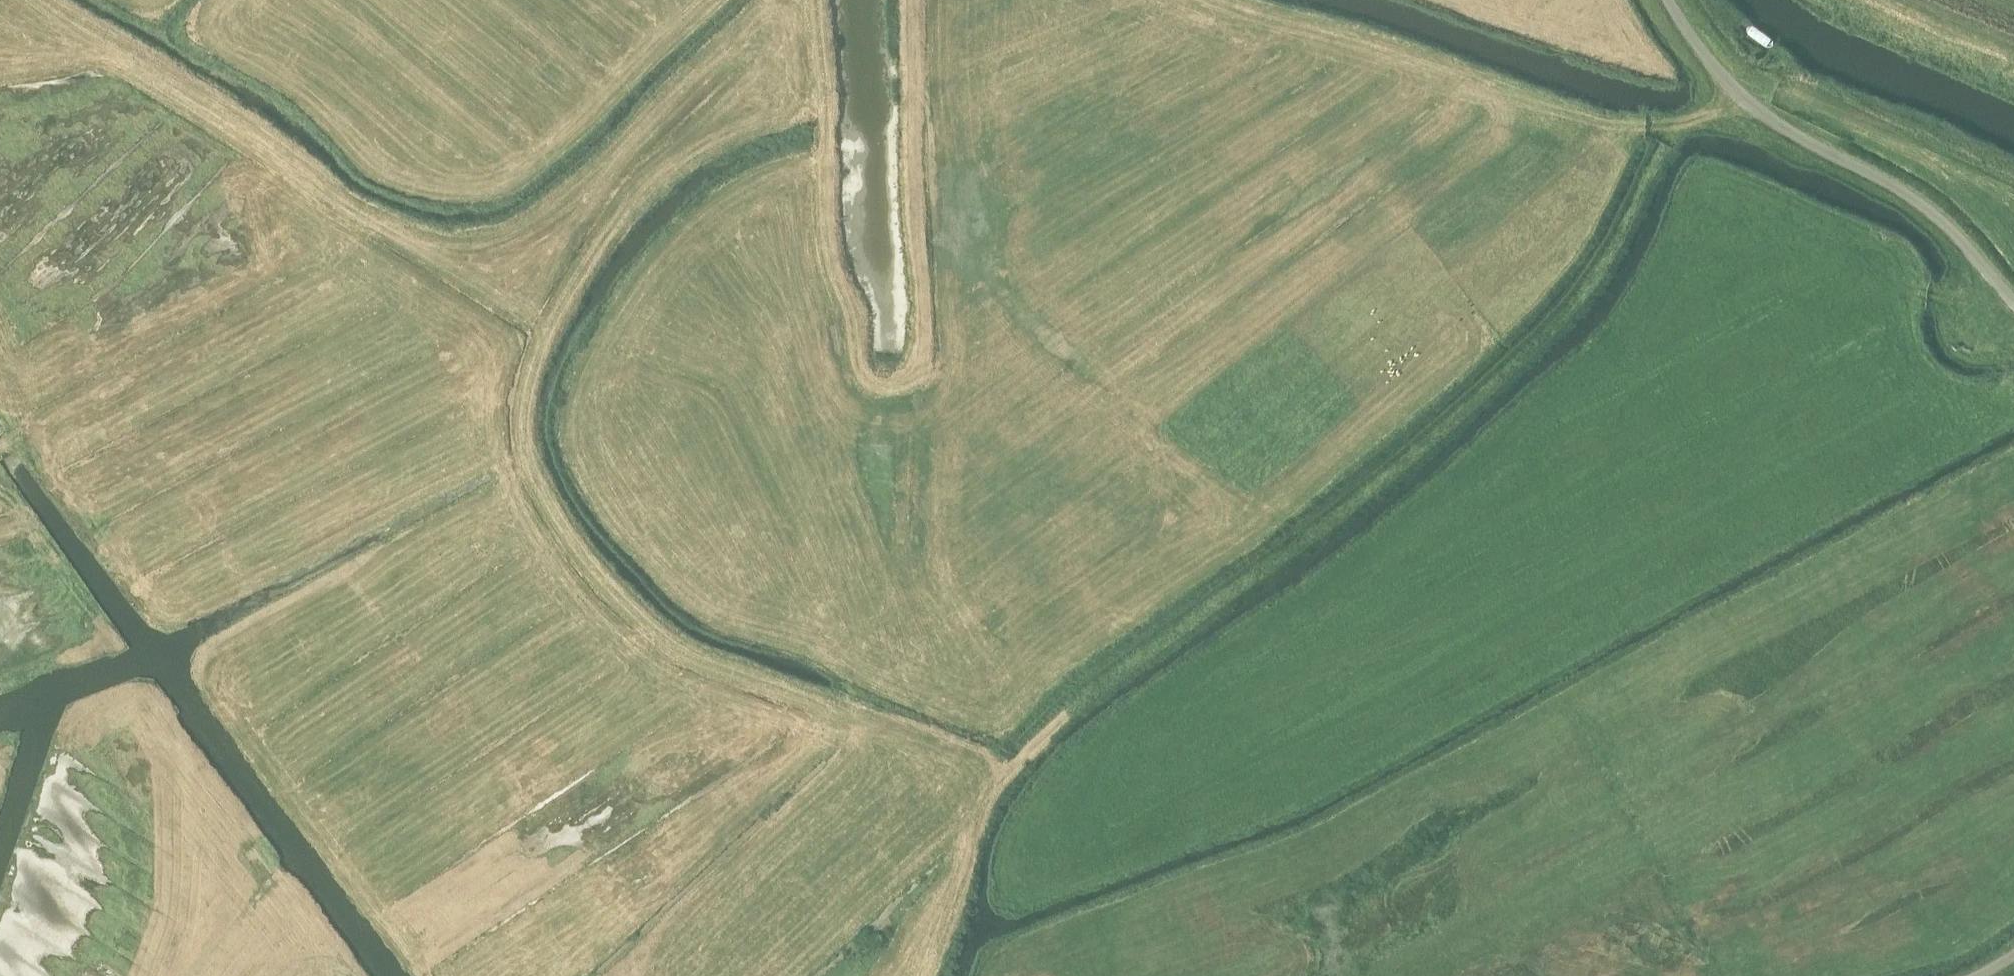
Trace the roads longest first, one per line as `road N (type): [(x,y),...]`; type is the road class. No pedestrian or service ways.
road 1 (unclassified): [(2013,304),(1938,217),(1749,104),(1708,61),(1669,0)]

